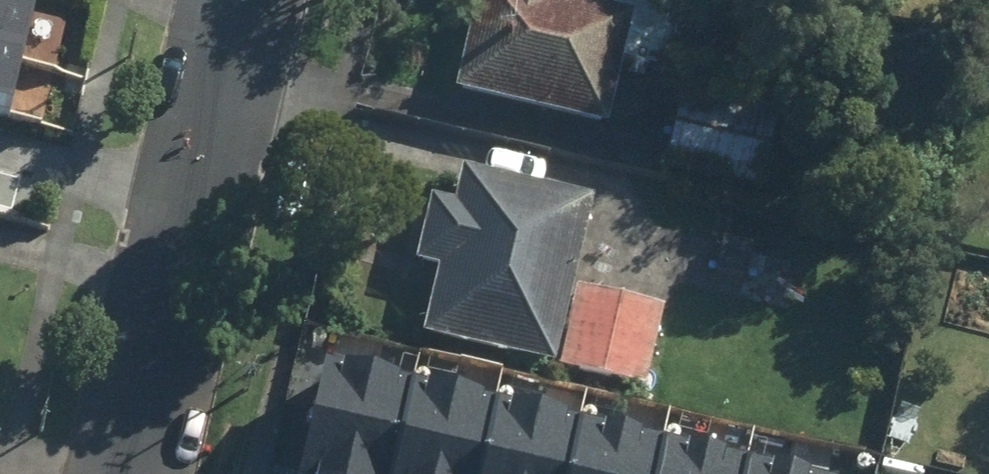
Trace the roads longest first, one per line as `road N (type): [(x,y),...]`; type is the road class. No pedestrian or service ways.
road 1 (residential): [(126,473),(238,0)]

